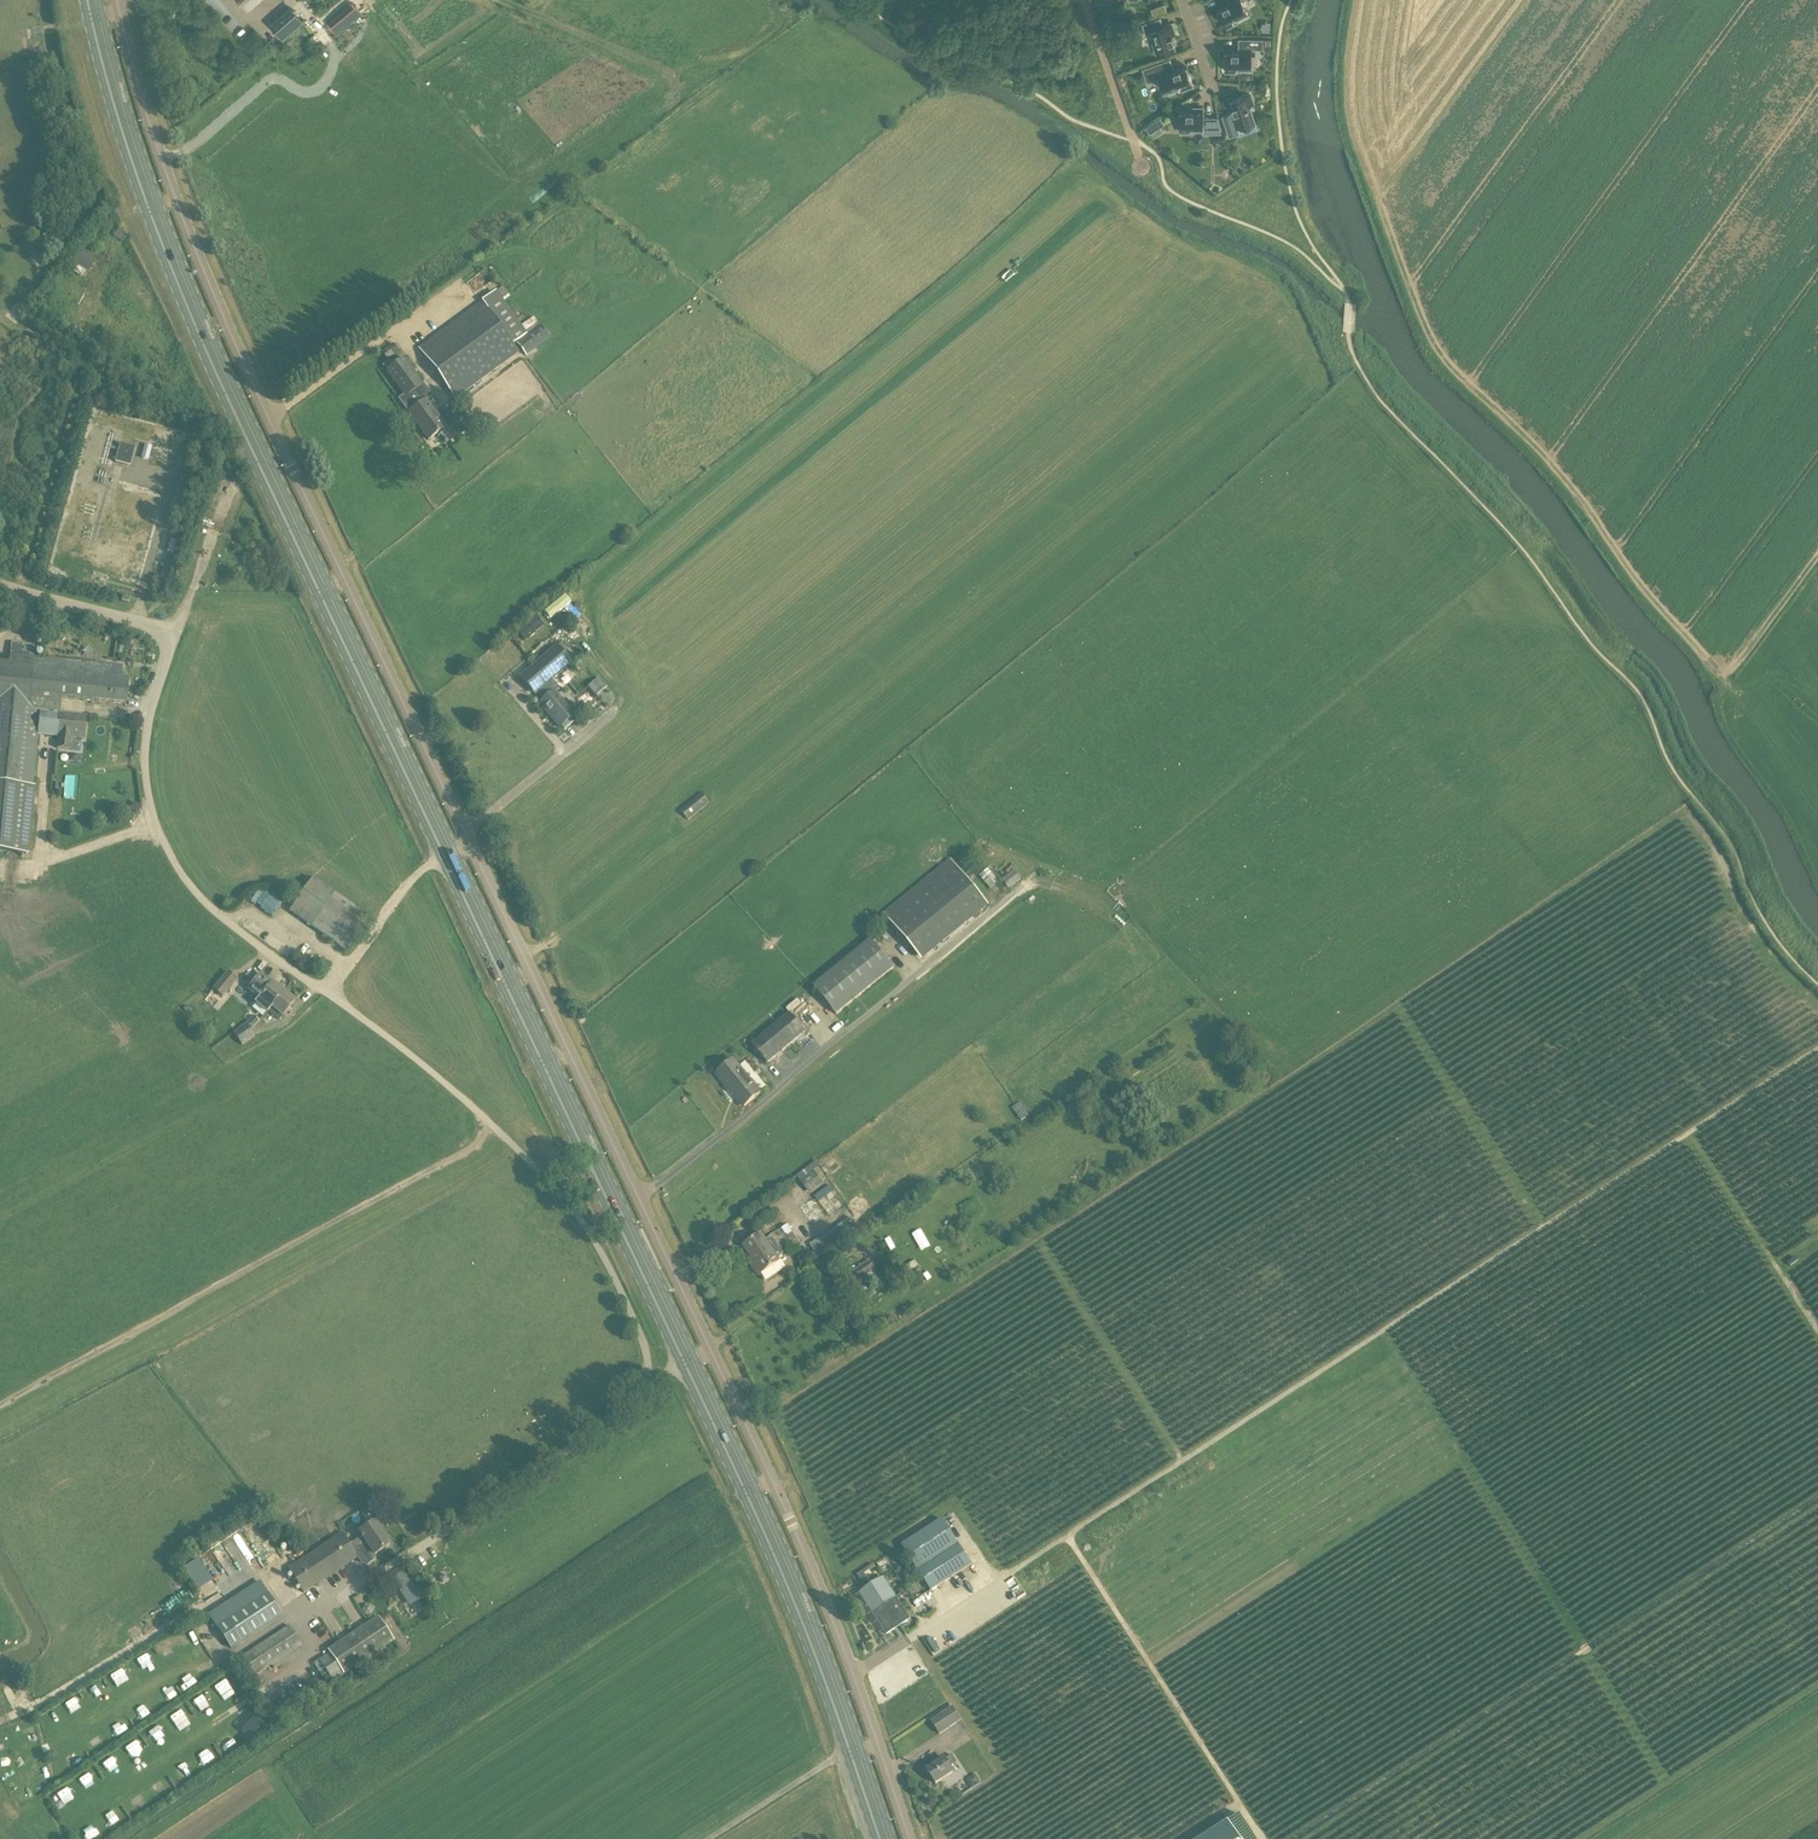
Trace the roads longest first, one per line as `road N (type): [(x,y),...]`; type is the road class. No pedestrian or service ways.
road 1 (unclassified): [(914,1838),(852,1654),(227,326),(160,160),(116,0)]
road 2 (primary): [(881,1838),(805,1627),(208,354),(131,168),(87,0)]
road 3 (unclassified): [(642,1339),(602,1255),(562,1195),(419,1062),(218,913),(175,866),(151,807),(146,736),(166,653),(157,630),(0,584)]
road 4 (track): [(44,264),(15,319),(68,360),(74,378),(22,590)]
road 5 (track): [(0,1722),(260,1573),(308,1615)]
road 6 (track): [(52,0),(106,193),(33,283)]
road 7 (track): [(326,993),(423,865),(470,841)]
road 8 (track): [(180,152),(323,58)]

